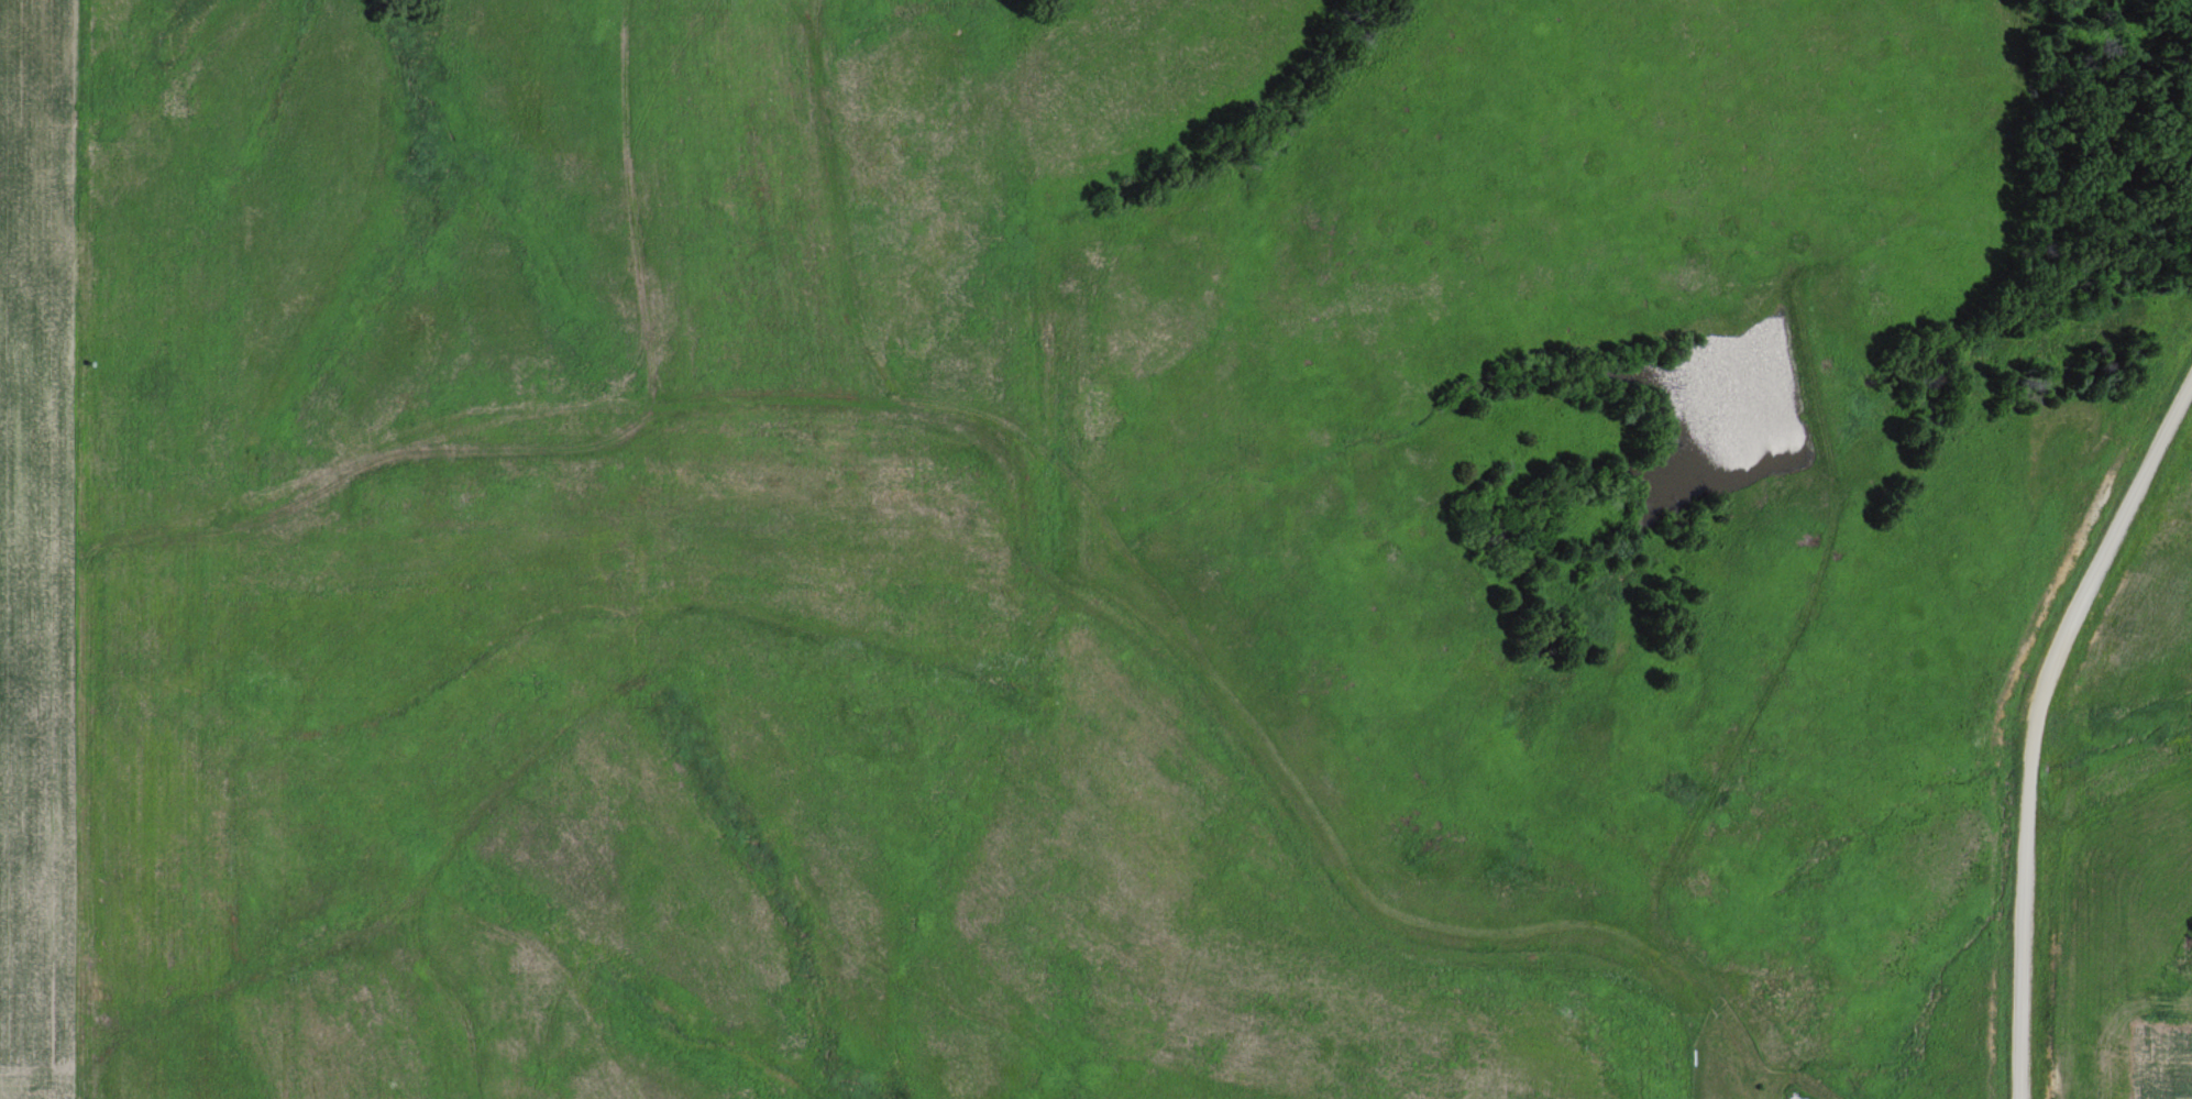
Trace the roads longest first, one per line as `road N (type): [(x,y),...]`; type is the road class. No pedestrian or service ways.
road 1 (residential): [(2023,1098),(2036,716),(2060,646),(2191,383)]

